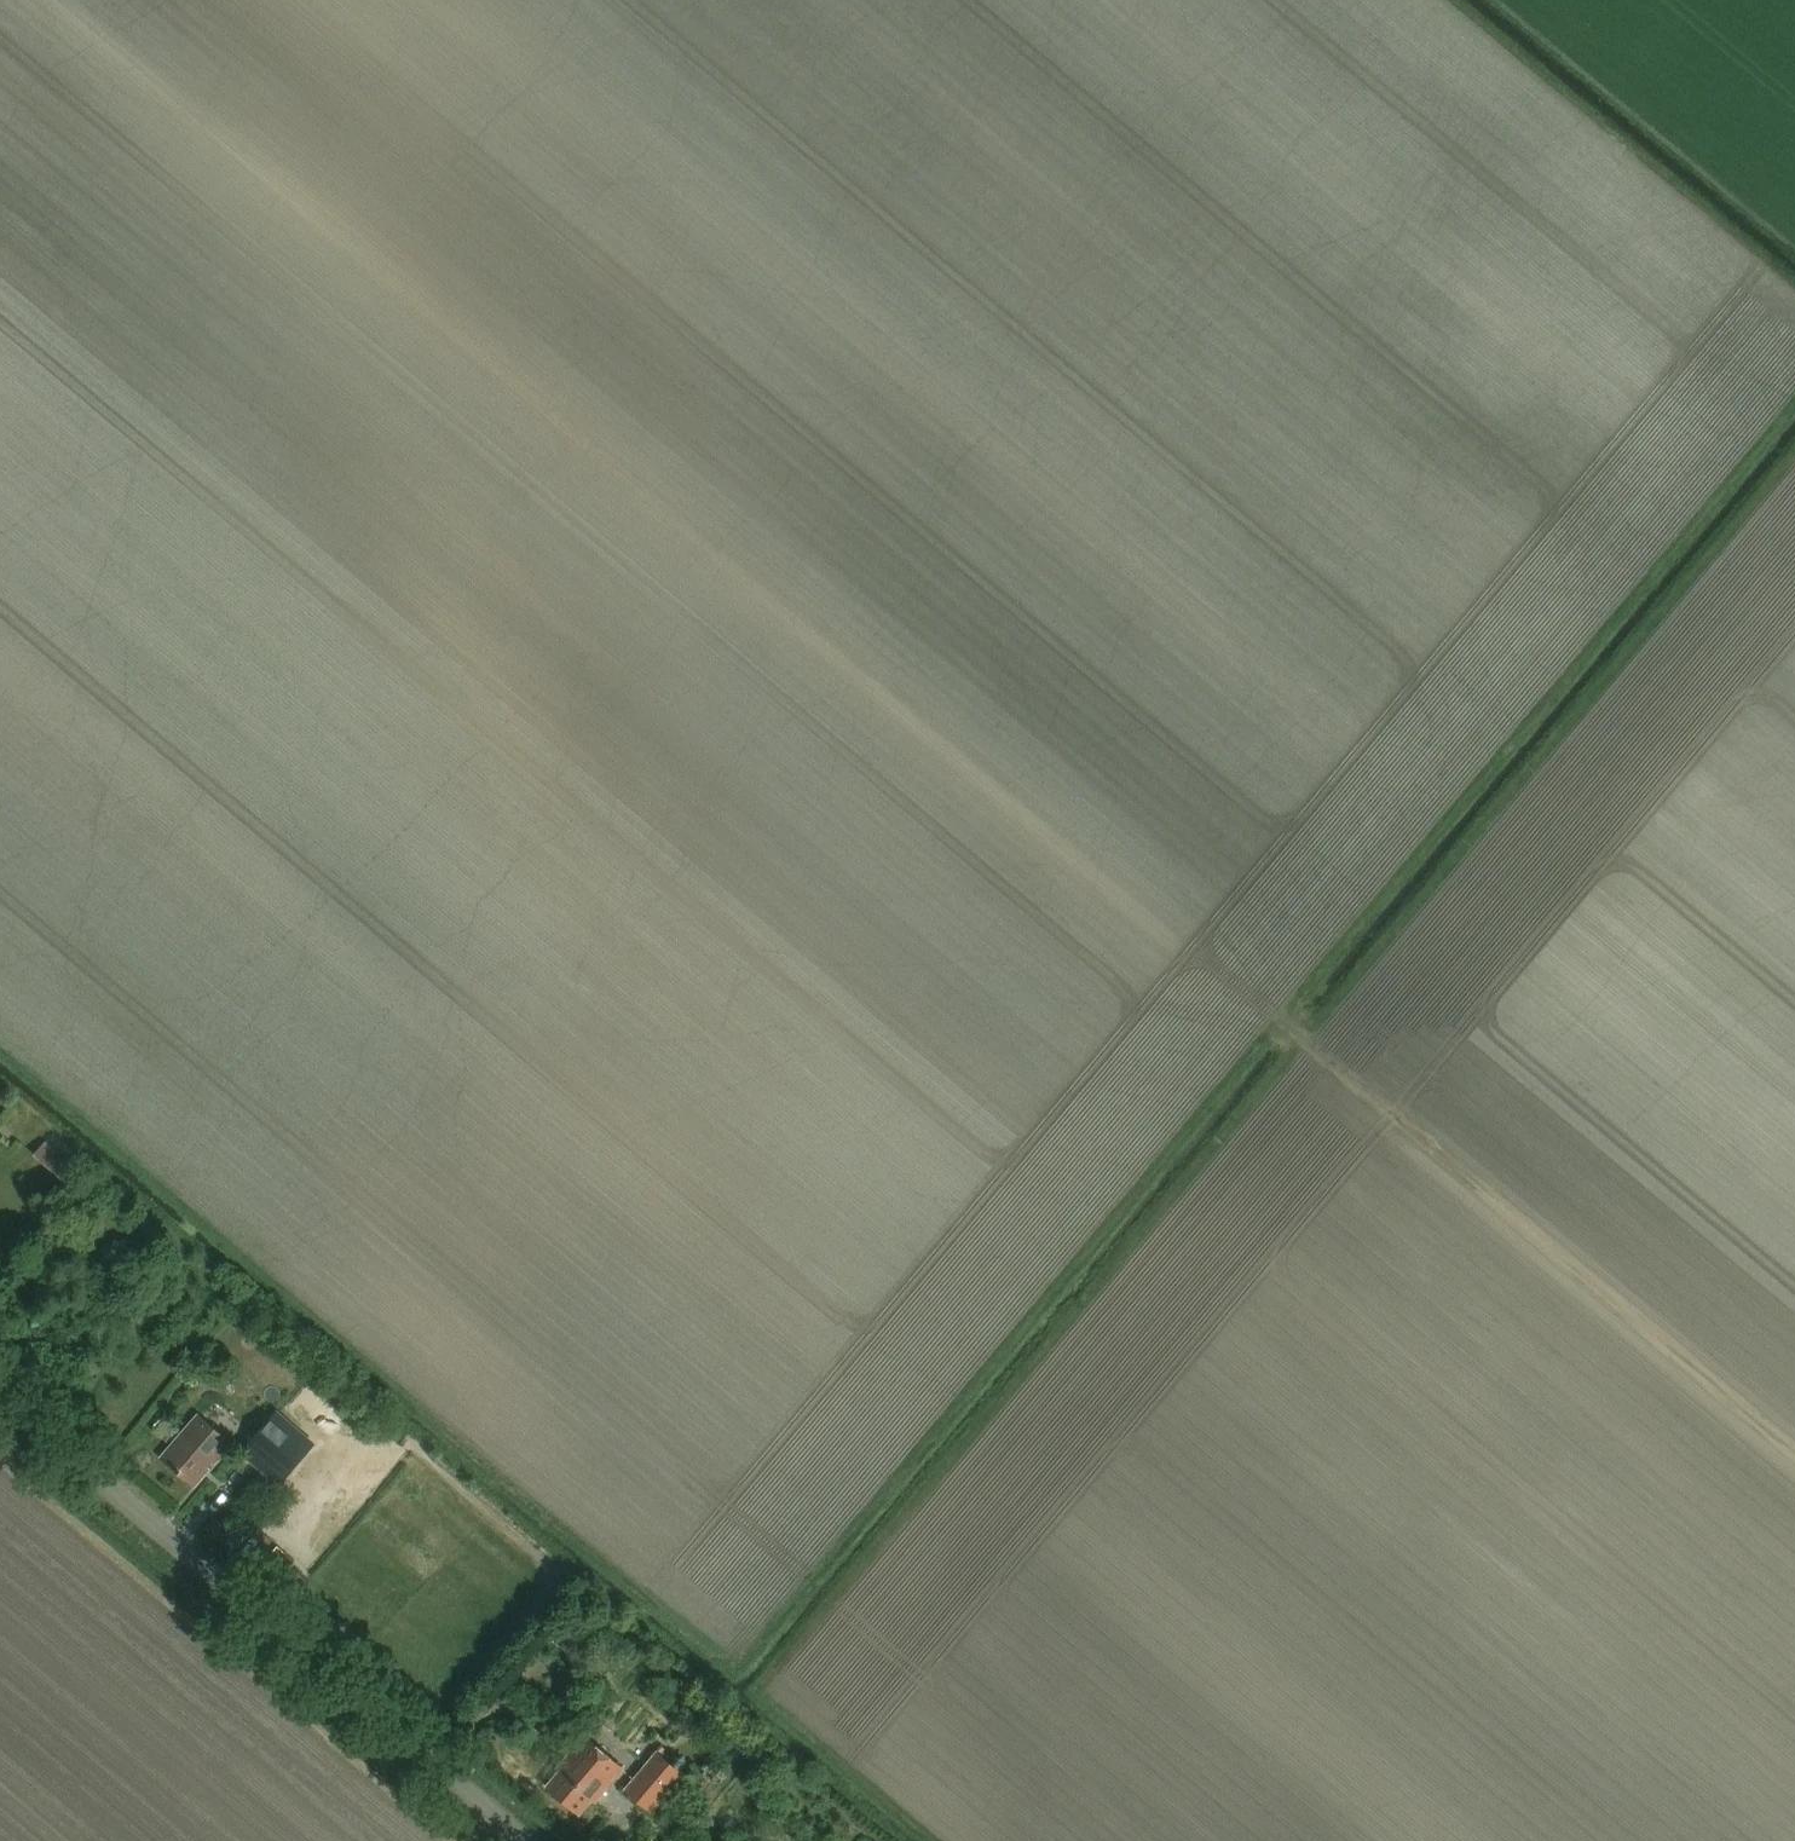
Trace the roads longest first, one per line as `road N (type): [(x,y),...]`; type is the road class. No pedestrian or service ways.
road 1 (unclassified): [(513,1840),(0,1411)]

